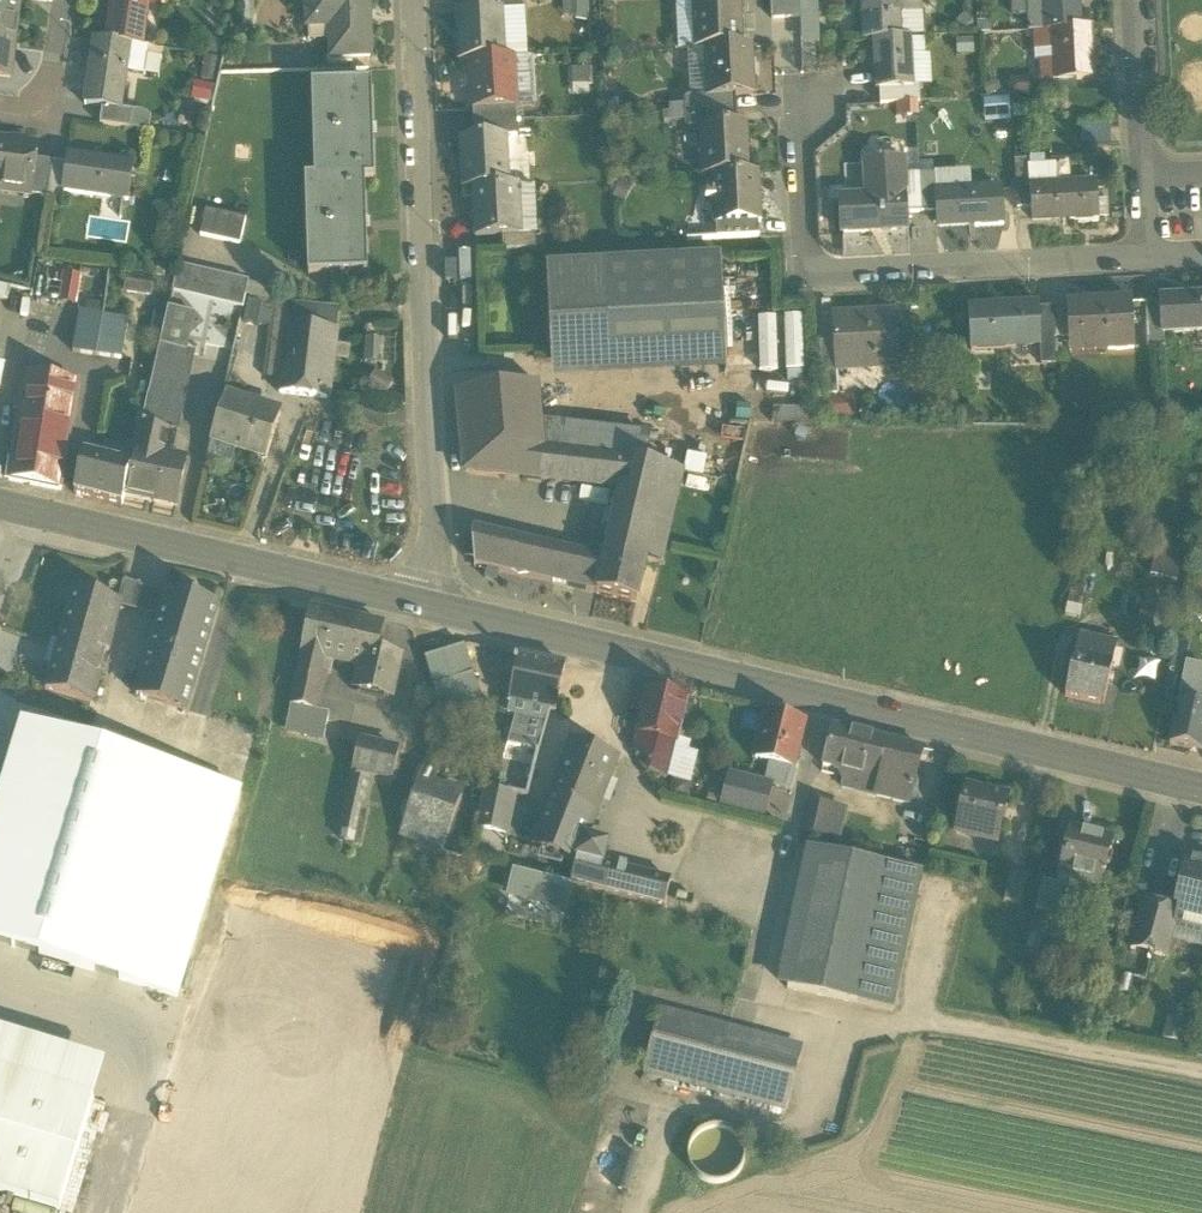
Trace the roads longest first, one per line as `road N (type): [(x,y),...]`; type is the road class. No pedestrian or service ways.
road 1 (secondary): [(1201,788),(425,606)]
road 2 (residential): [(413,0),(434,492),(425,606)]
road 3 (residential): [(1153,255),(803,279),(796,86)]
road 4 (secondary): [(425,606),(0,502)]
road 5 (track): [(827,701),(743,1013)]
road 6 (track): [(1201,1074),(919,1017)]
road 7 (residential): [(1134,0),(1145,178)]
road 8 (residential): [(63,0),(43,118),(0,112)]

